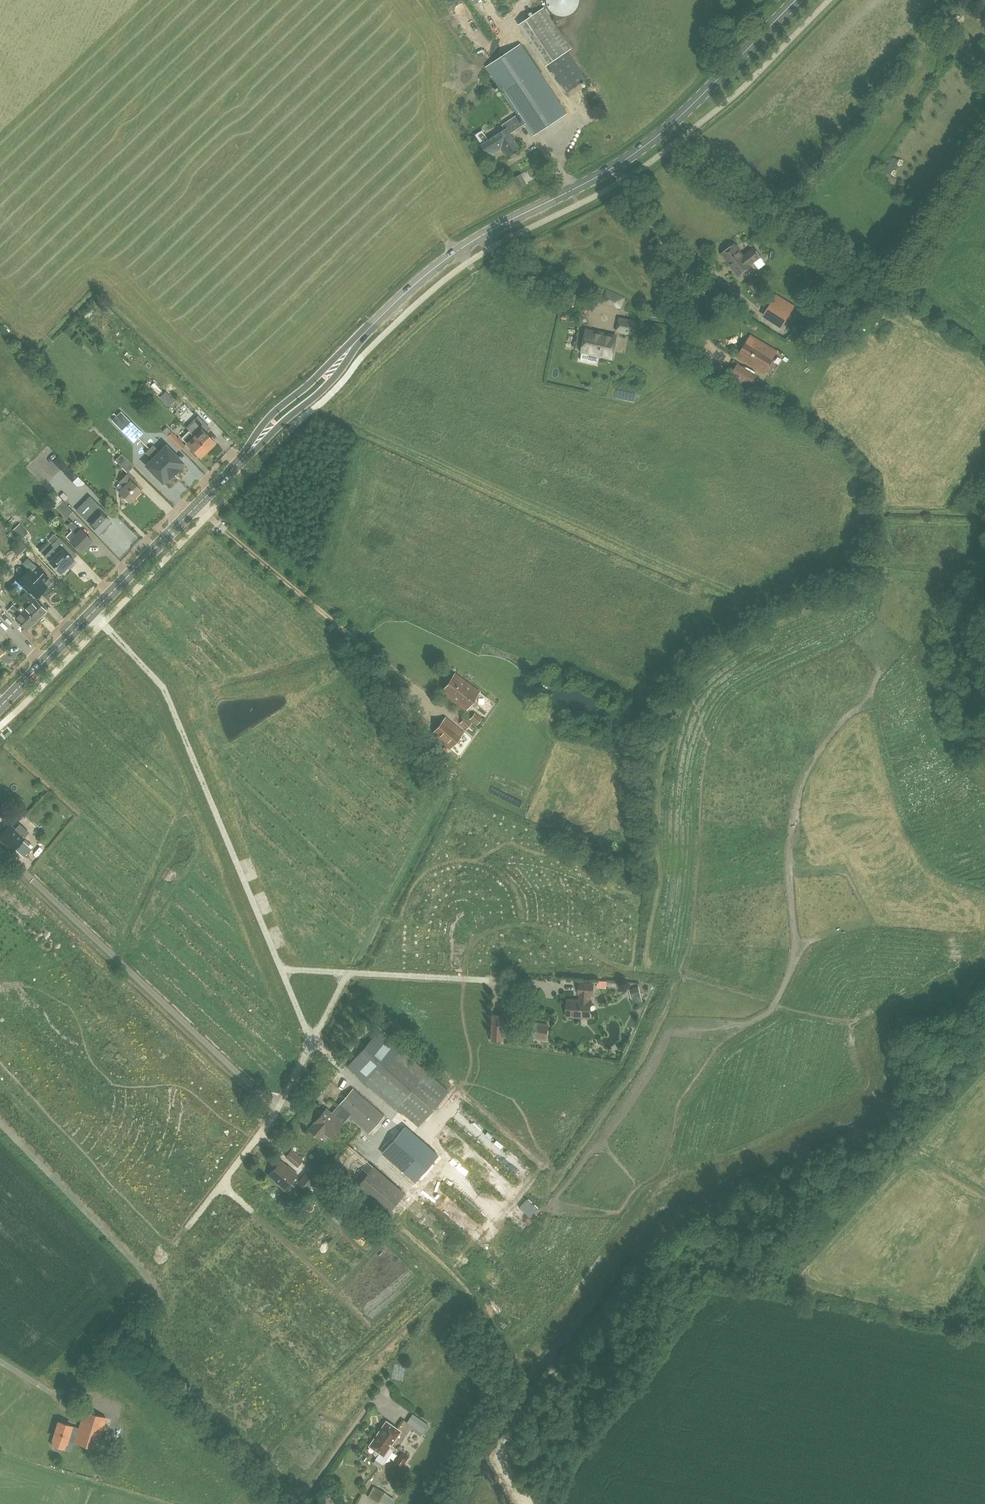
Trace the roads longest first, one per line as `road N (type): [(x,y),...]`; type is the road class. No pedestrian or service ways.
road 1 (secondary): [(0,708),(426,274),(659,136),(790,0)]
road 2 (unclassified): [(555,985),(377,977),(299,1106),(278,1112),(0,851)]

